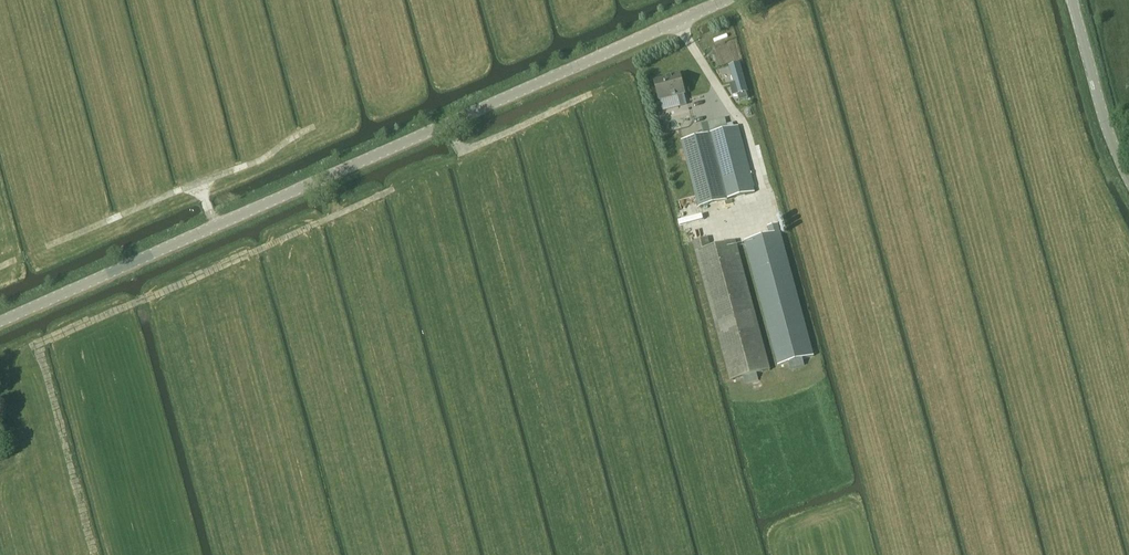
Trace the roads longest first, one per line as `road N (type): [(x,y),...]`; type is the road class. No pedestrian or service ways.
road 1 (unclassified): [(0,322),(733,0)]
road 2 (track): [(95,554),(38,345),(392,190)]
road 3 (track): [(0,269),(245,167),(312,126)]
road 4 (unclassified): [(1128,180),(1069,0)]

